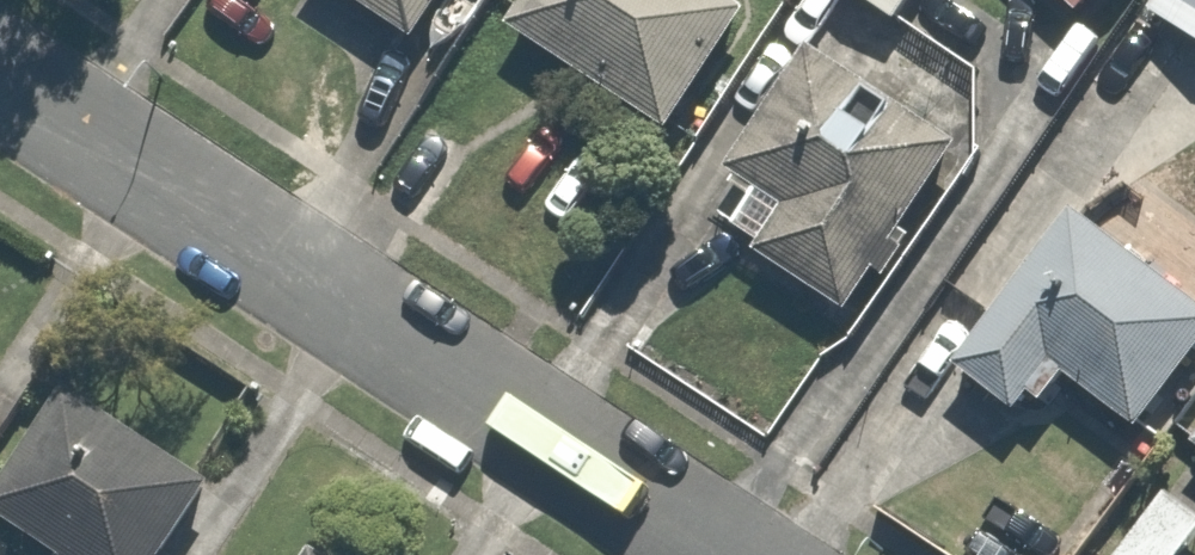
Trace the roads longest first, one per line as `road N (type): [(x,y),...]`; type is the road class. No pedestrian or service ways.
road 1 (residential): [(0,99),(710,554)]

